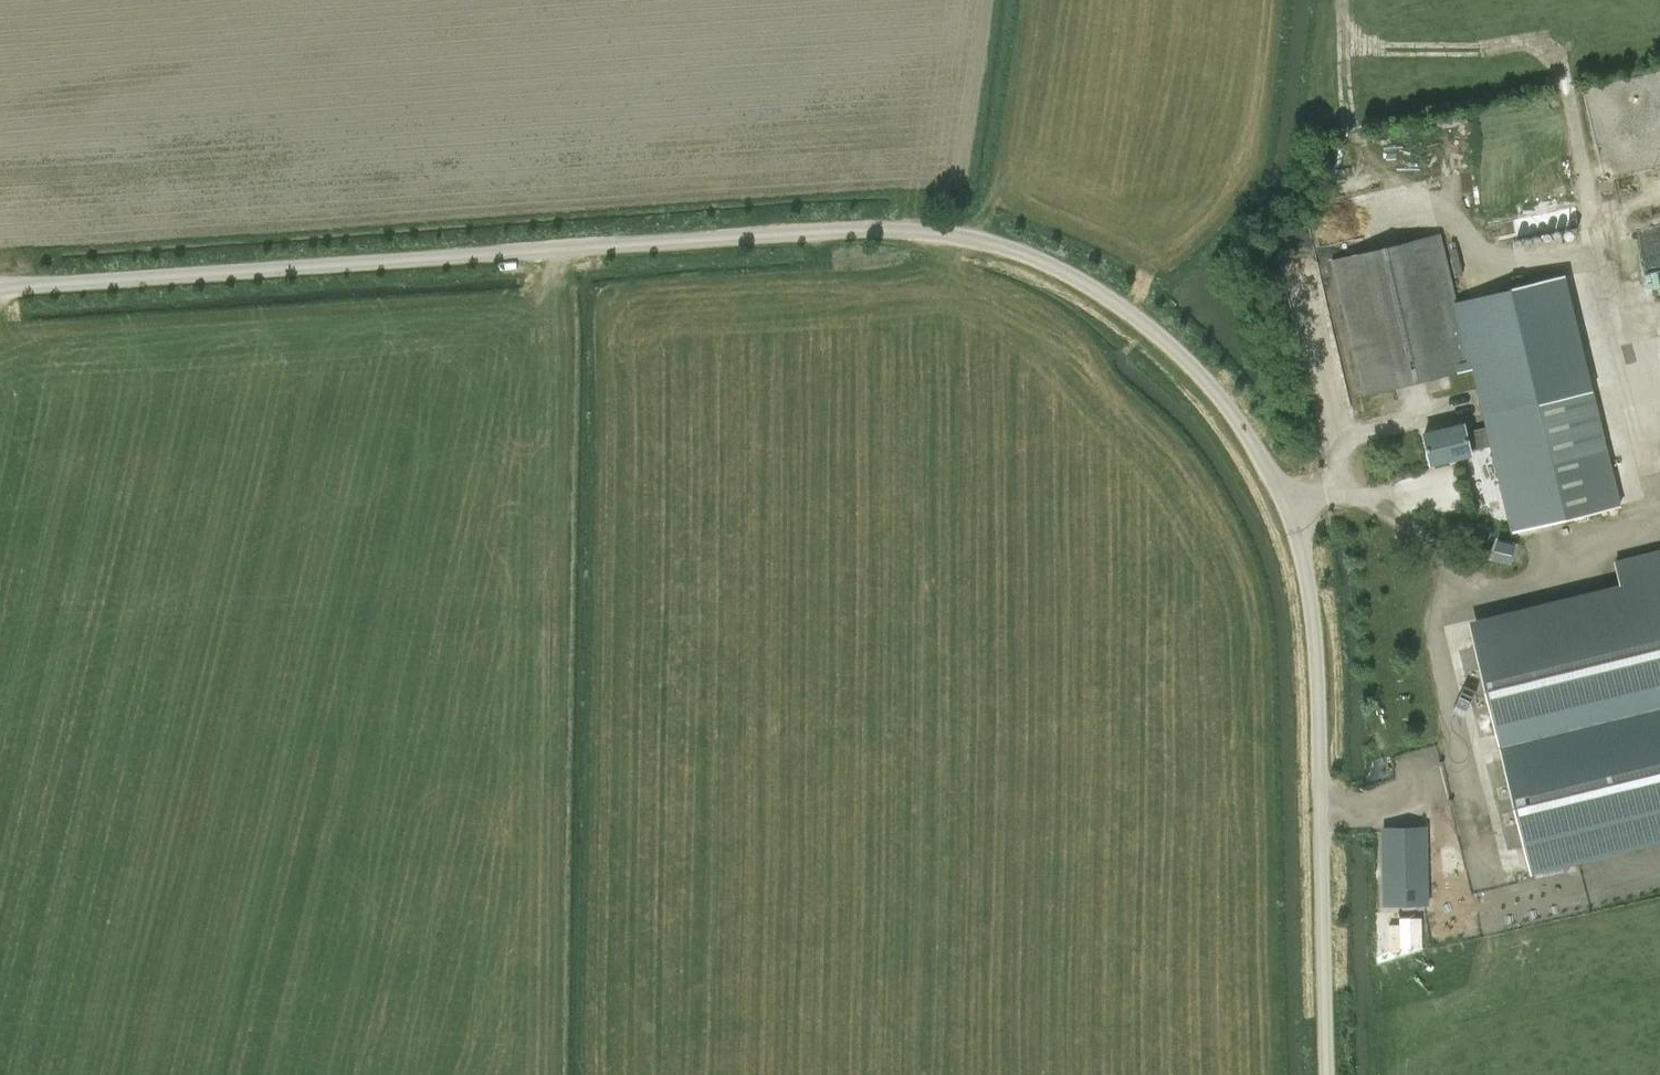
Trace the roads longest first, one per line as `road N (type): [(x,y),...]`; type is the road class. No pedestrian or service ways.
road 1 (unclassified): [(1329,1074),(1307,561),(1285,490),(1234,409),(1171,341),(1096,290),(1017,252),(956,235),(857,232),(0,286)]

